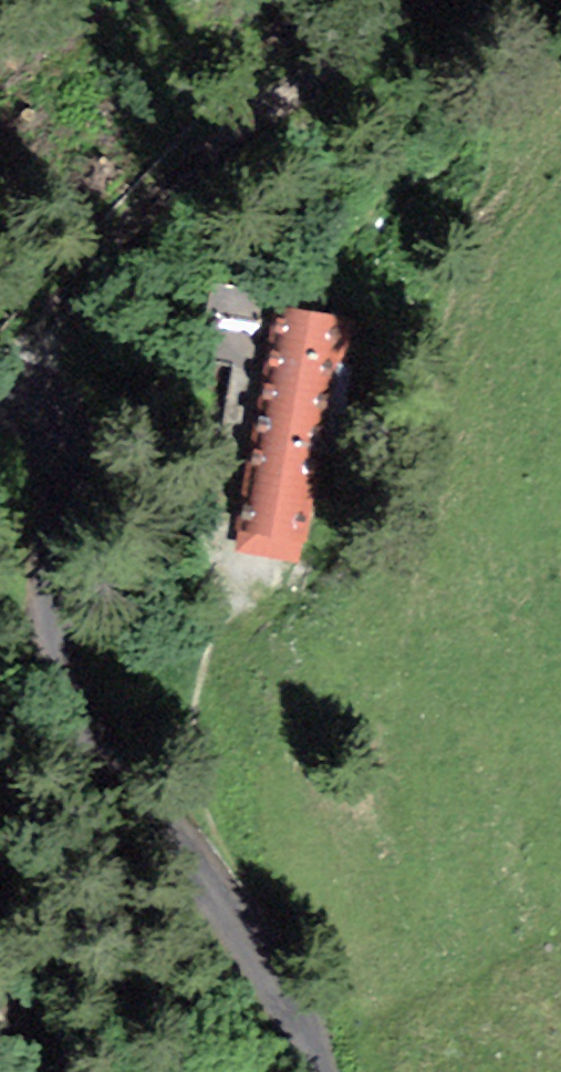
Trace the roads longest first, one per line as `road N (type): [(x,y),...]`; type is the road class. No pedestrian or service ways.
road 1 (unclassified): [(313,1071),(253,962),(73,706),(46,584),(53,435),(34,396),(0,382)]
road 2 (track): [(409,0),(128,222),(36,324),(0,382)]
road 3 (unclassified): [(0,926),(28,1071)]

